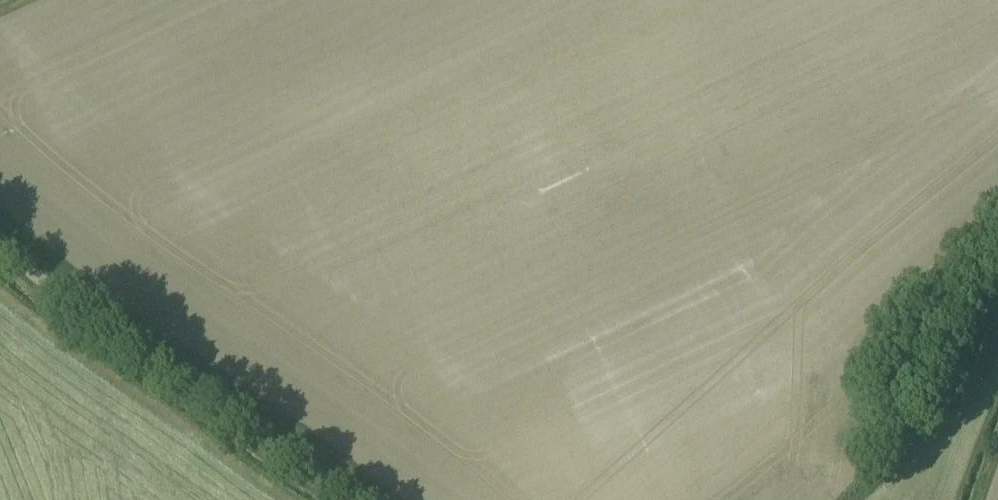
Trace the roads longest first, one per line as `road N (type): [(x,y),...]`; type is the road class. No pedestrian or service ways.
road 1 (unclassified): [(363,499),(0,237)]

